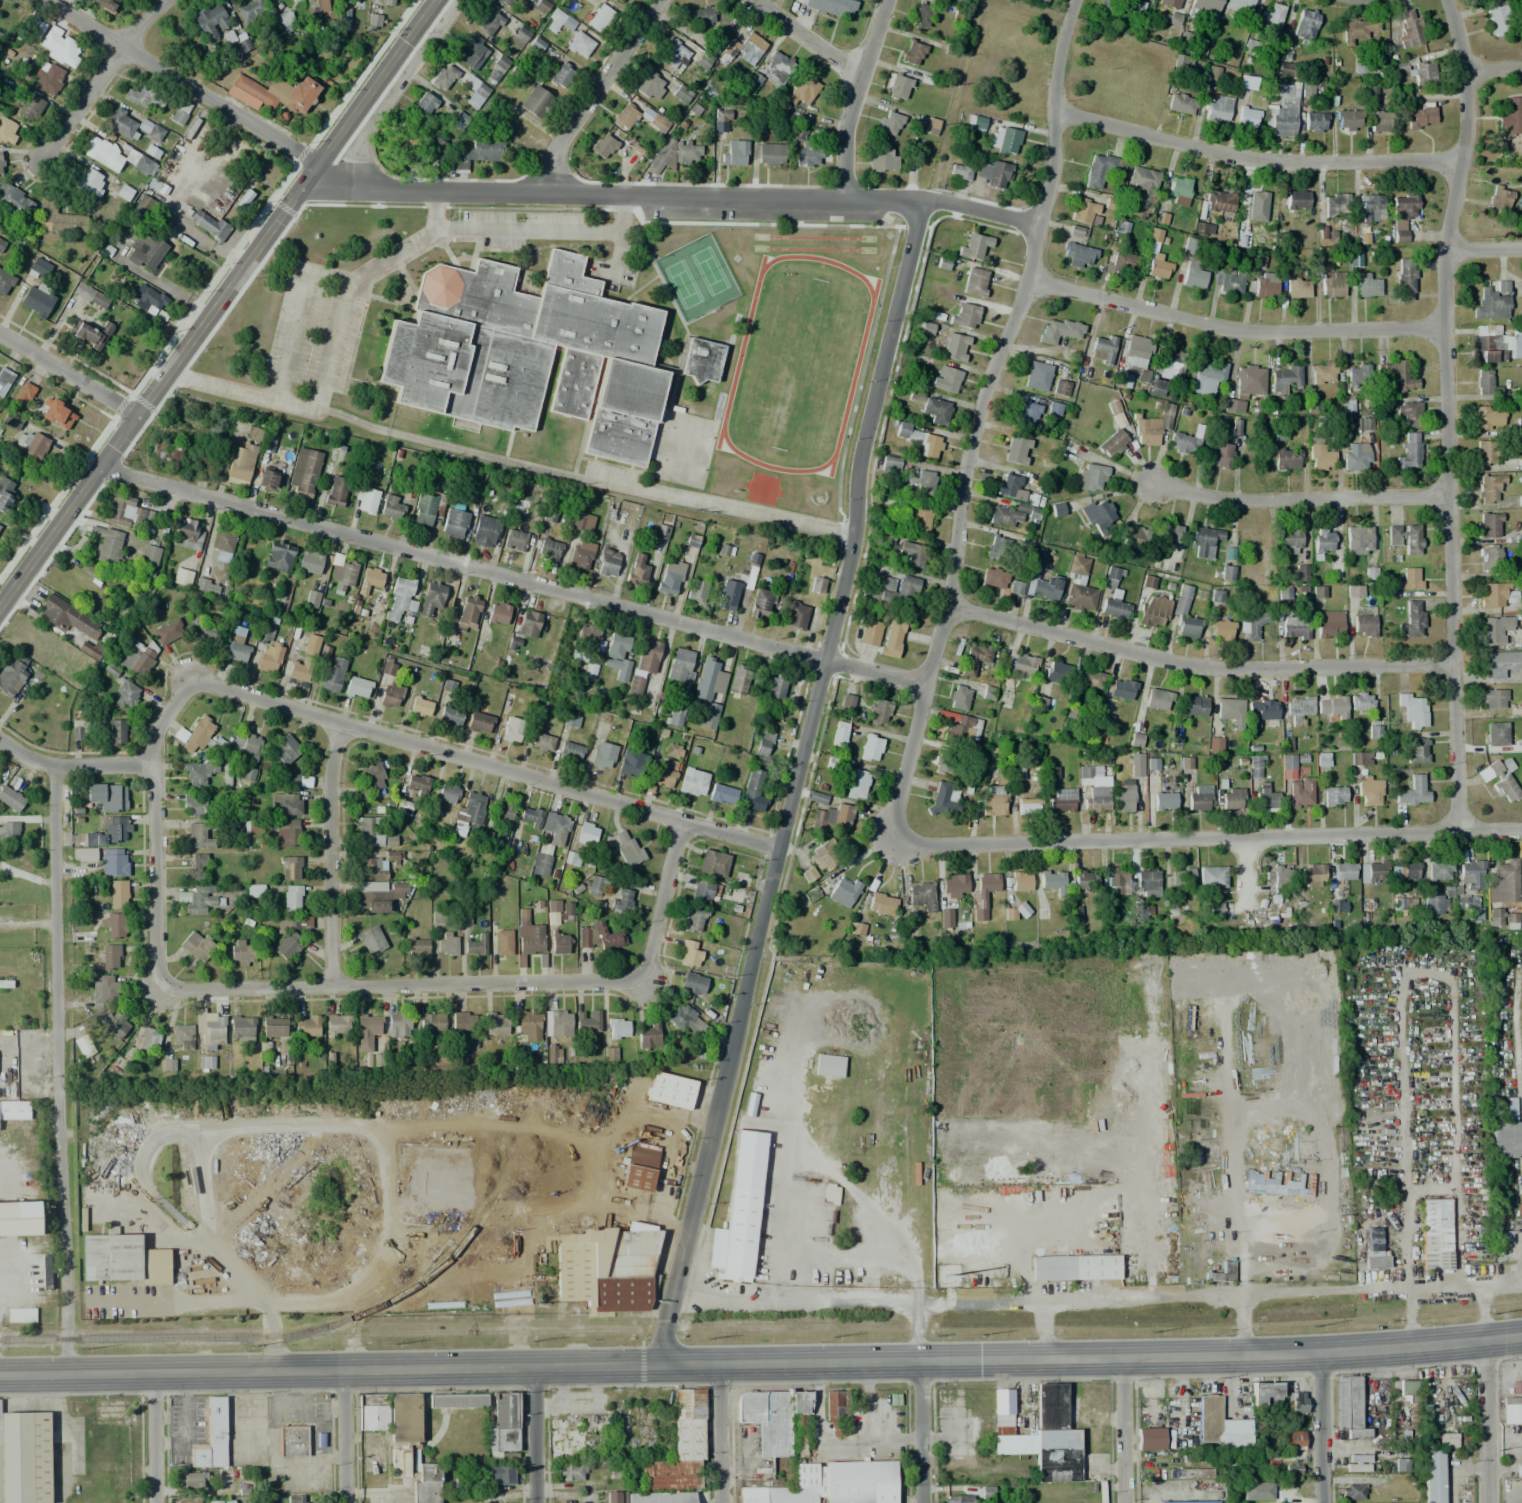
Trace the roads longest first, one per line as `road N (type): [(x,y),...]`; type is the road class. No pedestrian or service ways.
road 1 (primary): [(1521,1338),(1327,1357),(0,1376)]
road 2 (residential): [(665,1365),(669,1301),(850,555),(862,446),(921,200)]
road 3 (residential): [(163,982),(154,736),(195,684),(780,848)]
road 4 (residential): [(885,847),(946,604),(966,463),(1027,278),(1074,0)]
road 5 (residential): [(924,687),(95,465)]
road 6 (residential): [(1458,830),(1444,249),(1466,126),(1464,68),(1446,0)]
road 7 (residential): [(1038,225),(921,200),(294,190)]
road 8 (tertiary): [(0,597),(433,0)]
road 9 (residential): [(681,821),(637,977),(177,990),(163,982)]
road 10 (residential): [(1521,829),(885,847)]
road 11 (residential): [(66,1373),(53,765)]
road 12 (residential): [(1453,663),(1211,667),(946,604)]
road 13 (residential): [(1444,327),(1253,331),(1027,278)]
road 14 (residential): [(1462,160),(1273,162),(1052,111)]
road 15 (residential): [(315,162),(47,0)]
road 16 (residential): [(1447,495),(1251,501),(1138,478)]
road 17 (residential): [(330,987),(330,785),(341,723)]
road 18 (residential): [(547,194),(560,140),(660,0)]
road 19 (residential): [(845,198),(846,129),(887,0)]
road 20 (residential): [(165,0),(45,158)]
road 21 (residential): [(154,766),(53,765),(0,740)]
road 22 (residential): [(1486,1343),(1487,1502)]
road 23 (residential): [(137,411),(0,331)]
road 24 (residential): [(1327,1357),(1326,1502)]
road 25 (residential): [(1128,1359),(1128,1502)]
road 26 (residential): [(924,1363),(924,1502)]
road 27 (residential): [(718,1364),(720,1502)]
road 28 (residential): [(534,1367),(535,1502)]
road 29 (residential): [(862,79),(753,0)]
road 30 (residential): [(352,1370),(349,1502)]
road 31 (residential): [(152,1373),(154,1502)]

